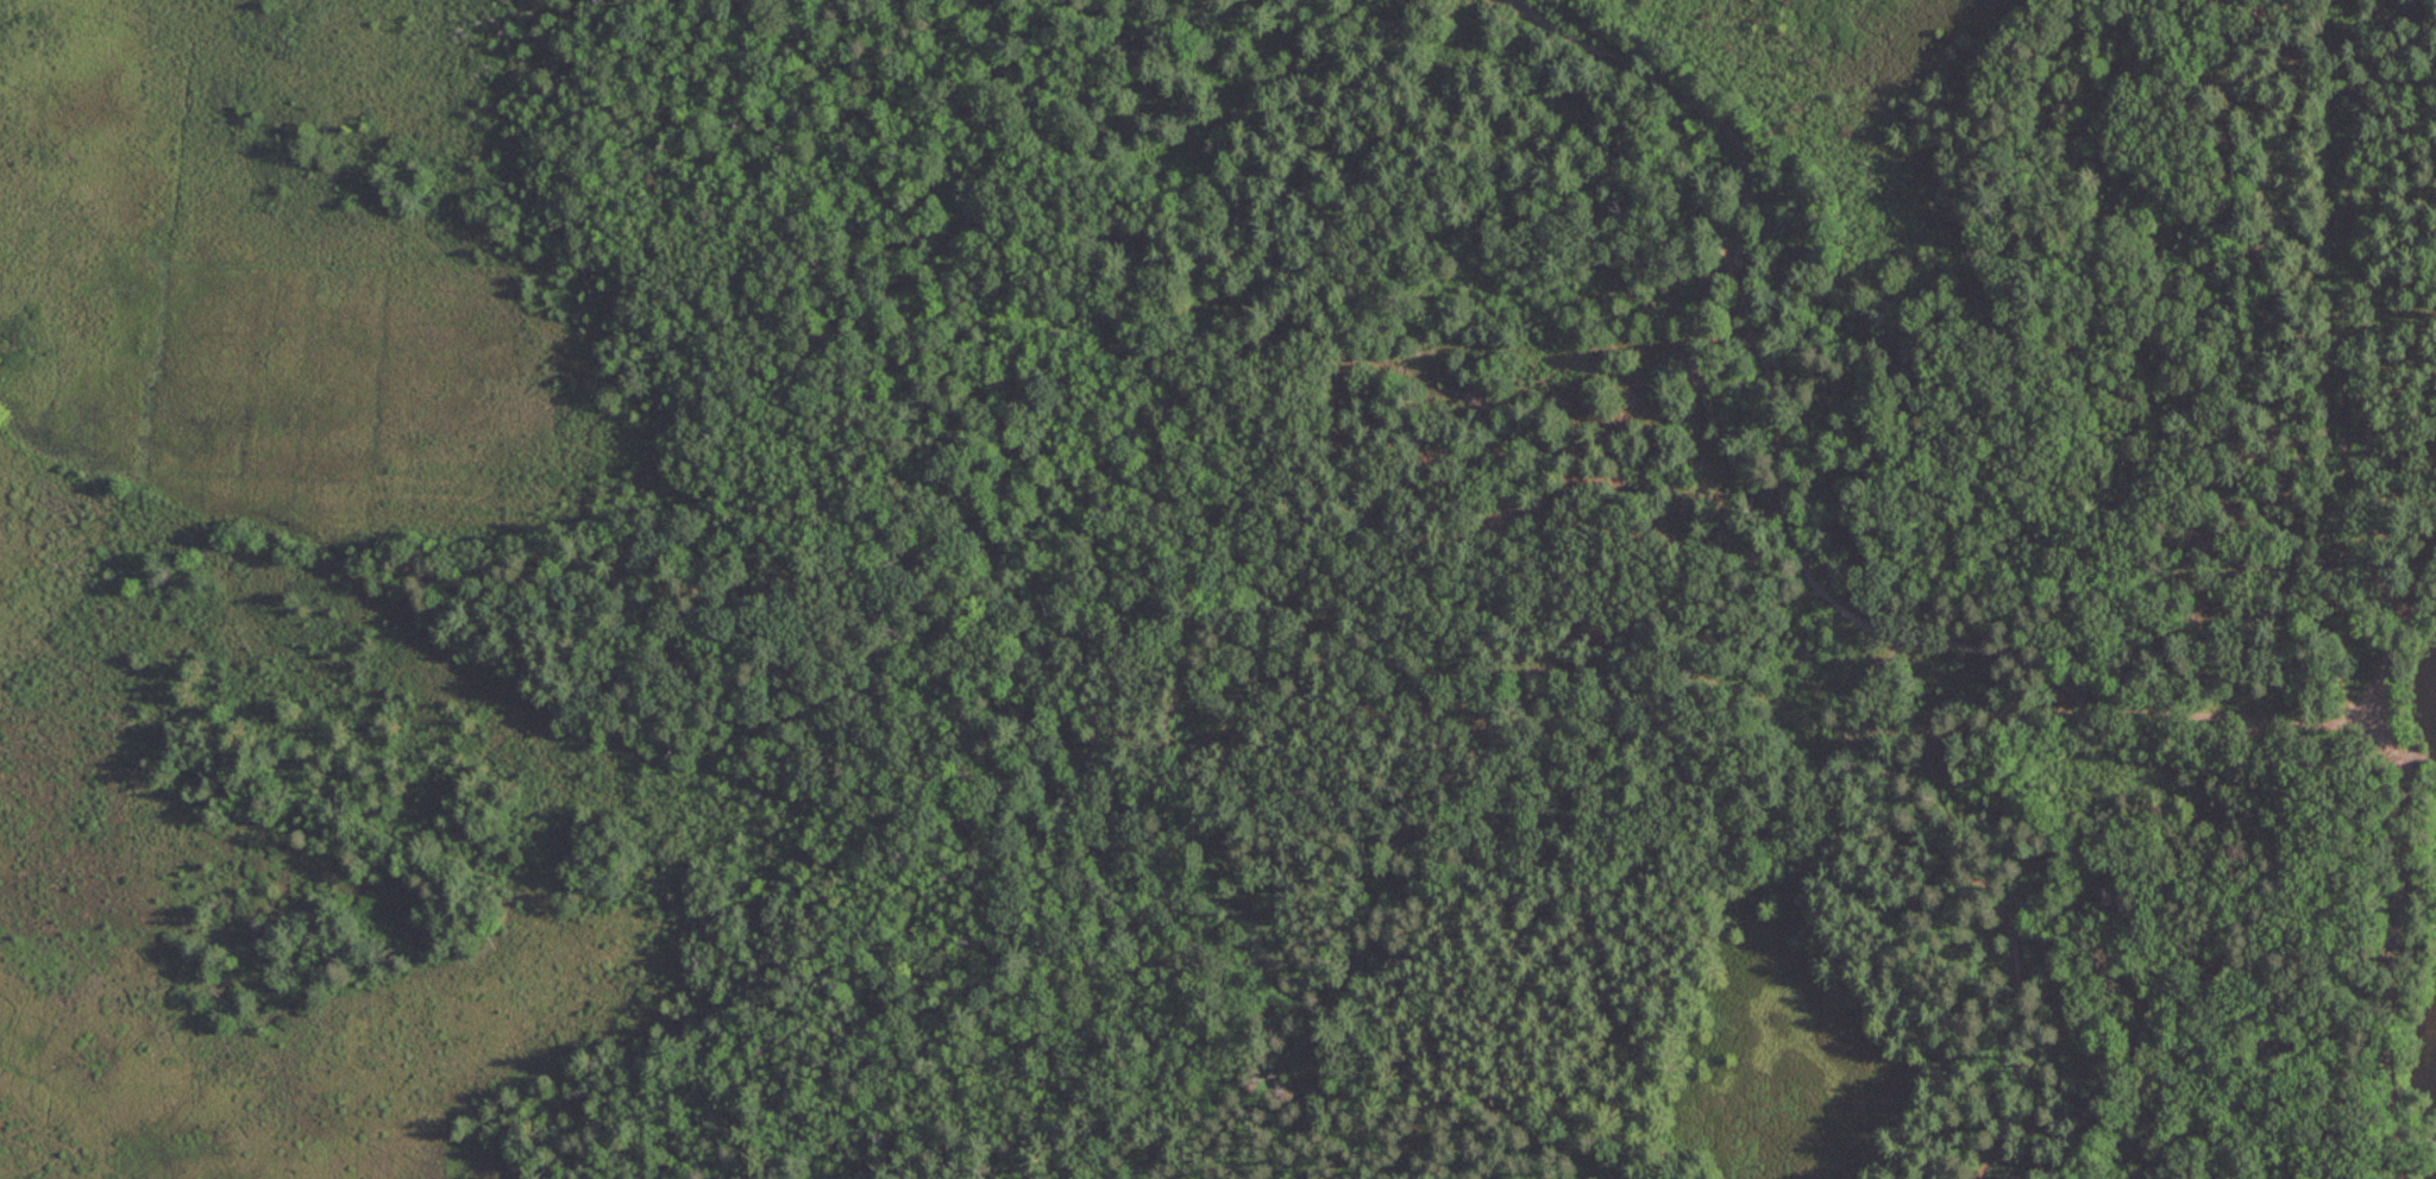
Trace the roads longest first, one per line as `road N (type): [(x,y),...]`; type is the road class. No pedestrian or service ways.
road 1 (residential): [(2349,1178),(2345,0)]

